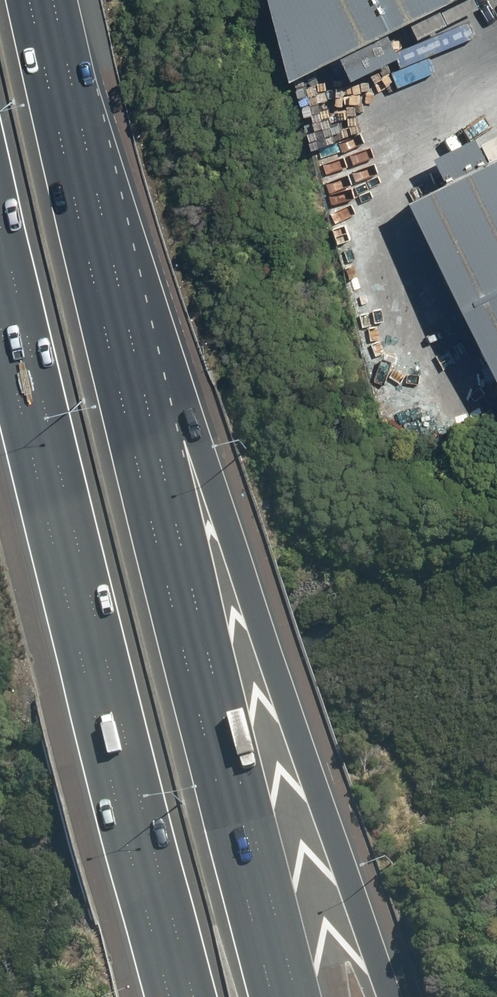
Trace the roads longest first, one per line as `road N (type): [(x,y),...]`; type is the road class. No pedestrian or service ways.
road 1 (motorway): [(49,84),(203,443),(391,996)]
road 2 (motorway): [(49,84),(273,996)]
road 3 (motorway): [(192,996),(0,217)]

